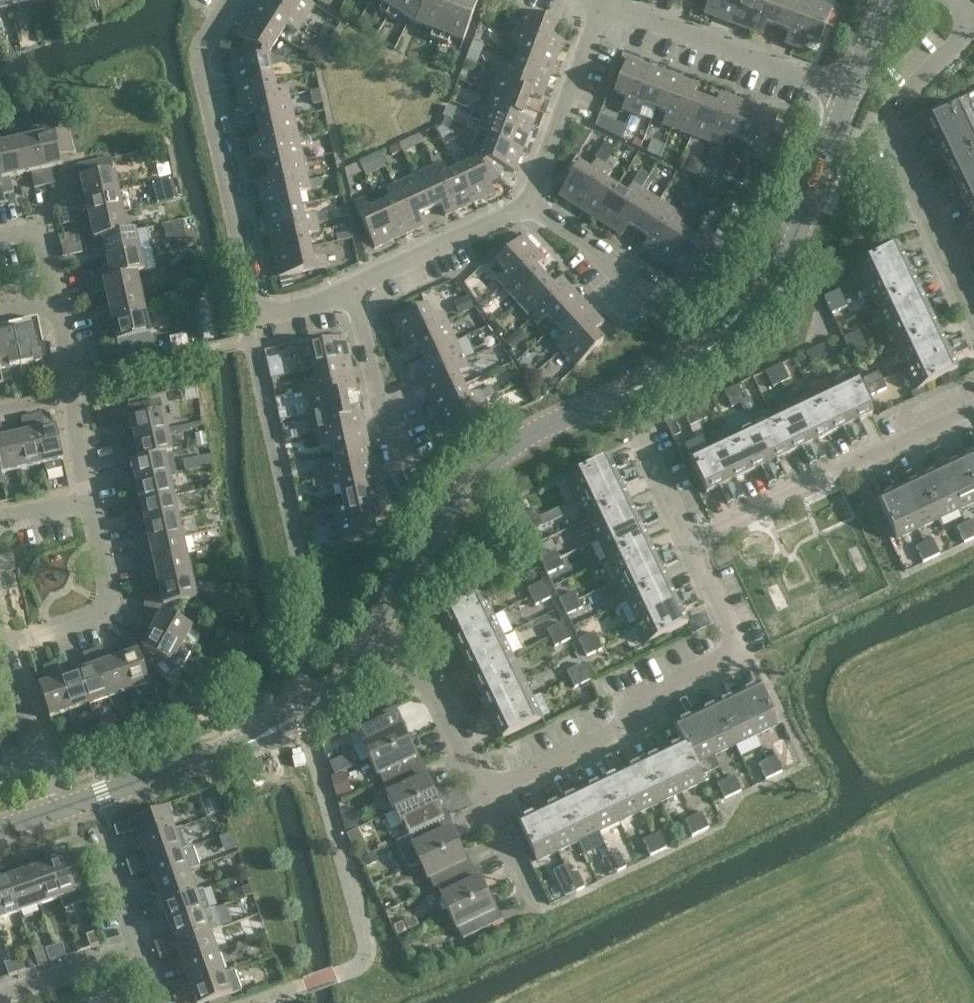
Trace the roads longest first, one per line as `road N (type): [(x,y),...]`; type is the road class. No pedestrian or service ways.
road 1 (tertiary): [(369,638),(455,491),(510,448),(656,380),(764,292),(806,214),(846,97)]
road 2 (residential): [(702,539),(699,555),(733,631),(731,653),(630,701),(615,729),(477,795)]
road 3 (tertiary): [(64,808),(230,750),(299,714),(369,638)]
road 4 (residential): [(973,313),(890,128),(973,21)]
road 5 (residential): [(263,310),(246,281),(200,61),(232,0)]
road 6 (residential): [(973,405),(702,539)]
road 7 (residential): [(846,97),(605,7)]
road 8 (residential): [(7,644),(107,605),(86,501)]
road 9 (residential): [(526,204),(605,7)]
road 10 (residential): [(86,501),(54,301)]
road 11 (residential): [(477,795),(438,702),(369,638)]
road 12 (residential): [(352,284),(526,204)]
road 13 (residential): [(396,464),(352,284)]
road 14 (residential): [(655,296),(526,204)]
road 15 (residential): [(0,995),(138,949)]
road 16 (residential): [(527,904),(477,795)]

